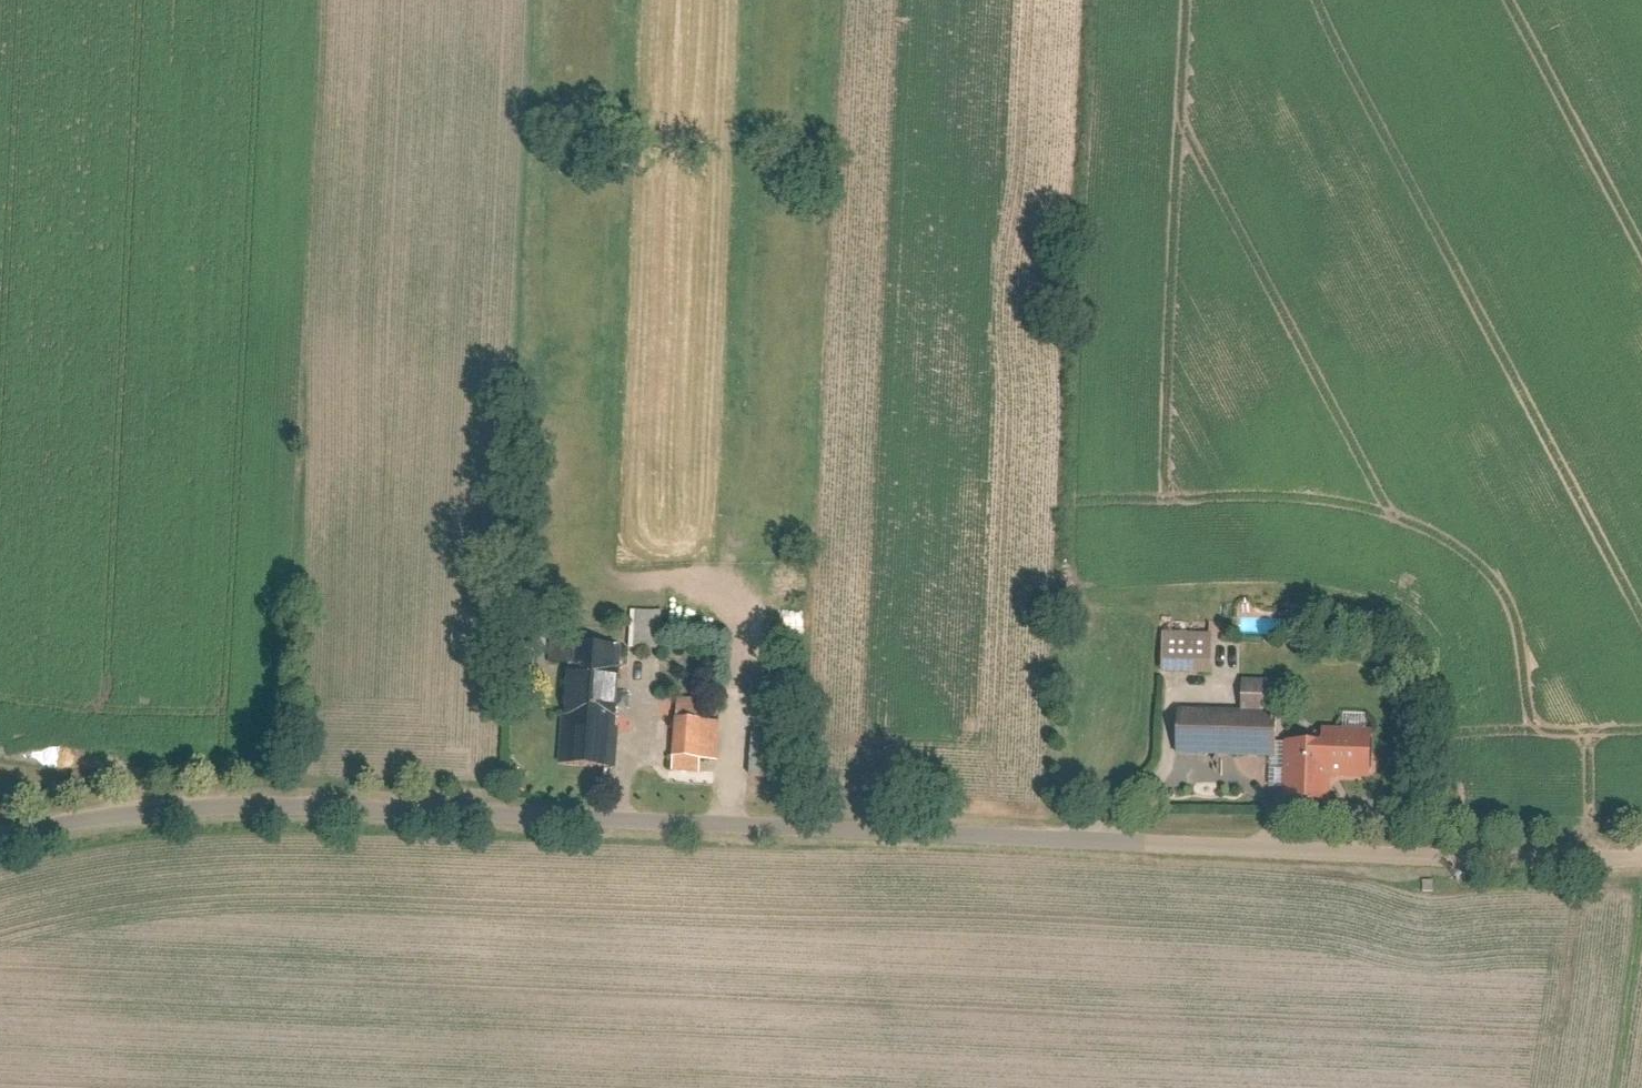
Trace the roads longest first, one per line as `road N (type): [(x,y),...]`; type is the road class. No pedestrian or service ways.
road 1 (unclassified): [(1641,854),(1509,858),(299,809),(141,812),(0,837)]

